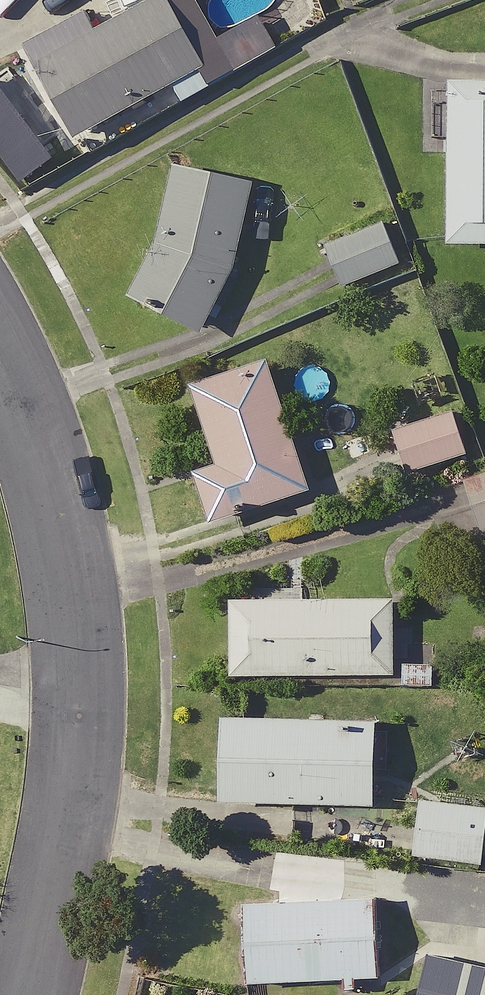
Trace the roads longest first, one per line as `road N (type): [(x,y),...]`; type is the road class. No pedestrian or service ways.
road 1 (residential): [(24,994),(86,635),(40,394),(0,328)]

